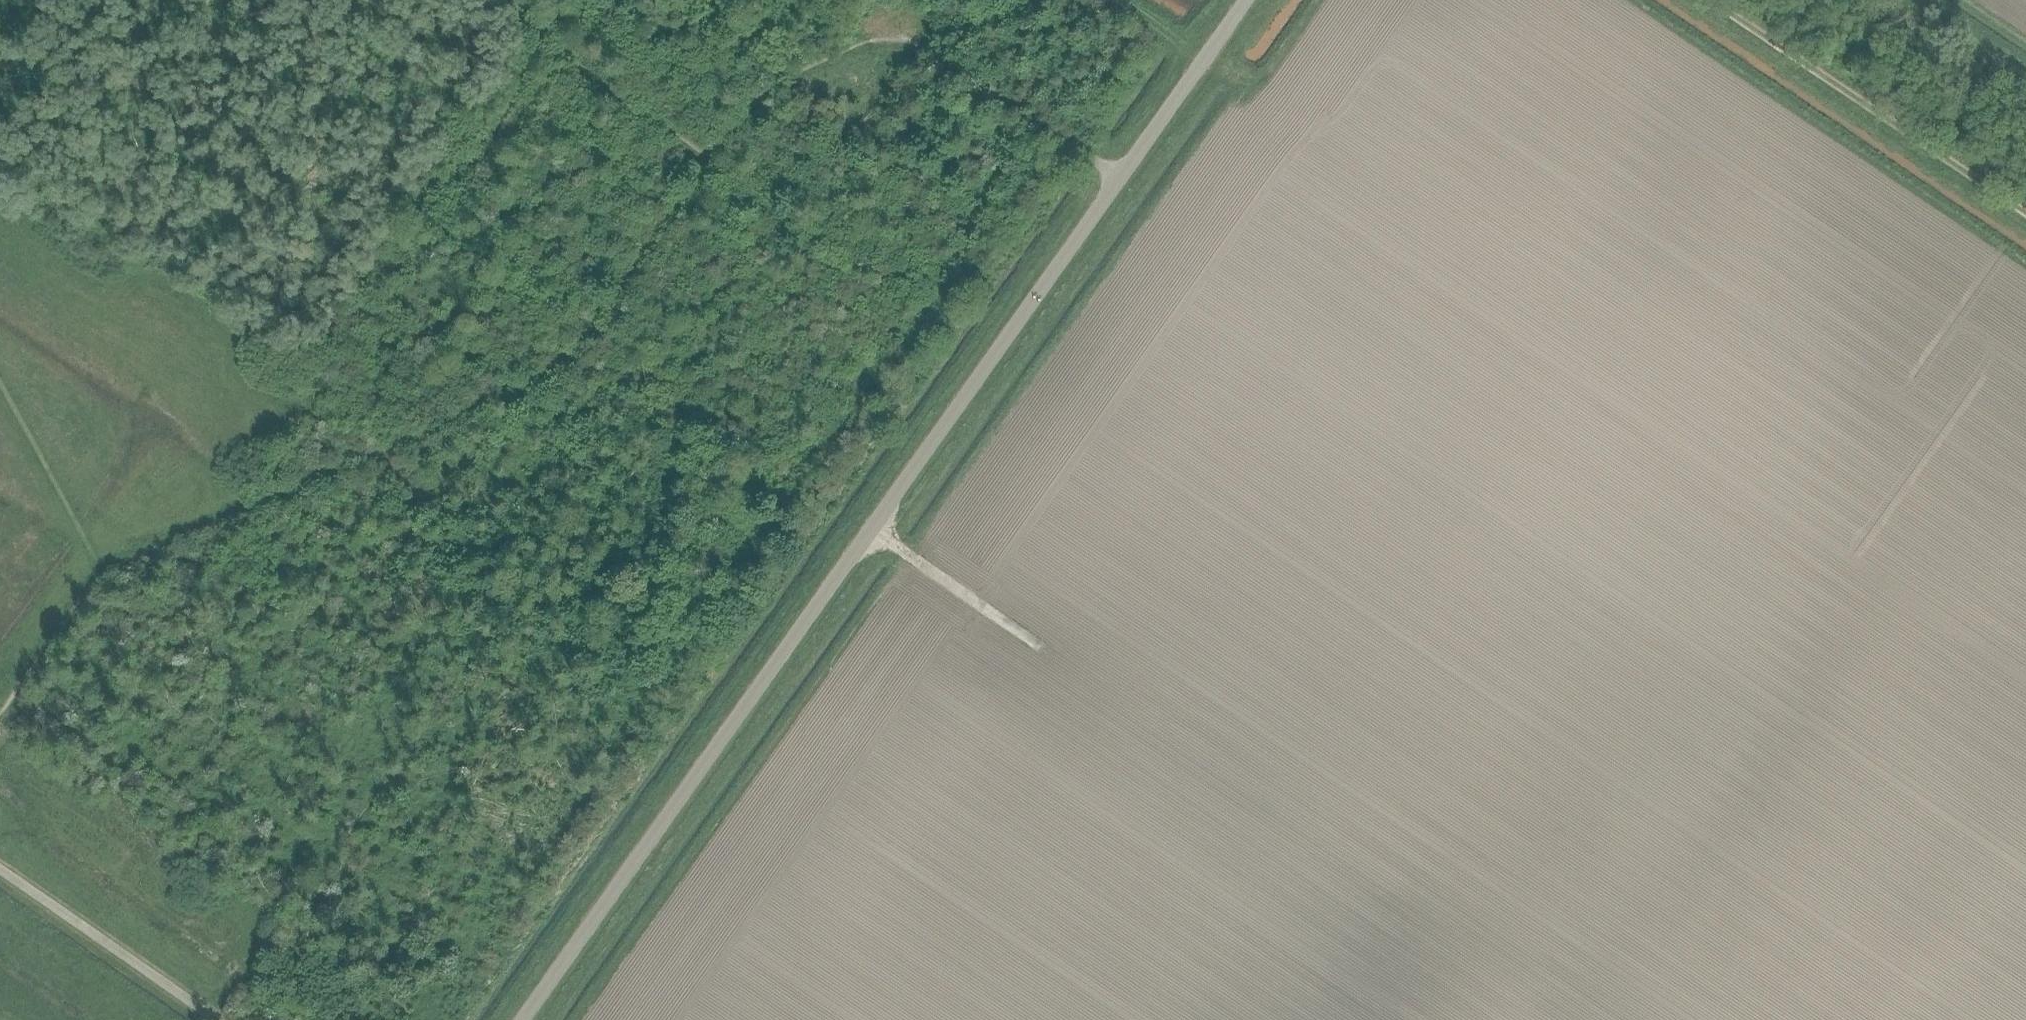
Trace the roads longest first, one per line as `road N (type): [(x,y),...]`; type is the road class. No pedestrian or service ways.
road 1 (unclassified): [(523,1019),(1245,0)]
road 2 (track): [(1718,0),(2025,211)]
road 3 (track): [(1118,180),(876,20)]

